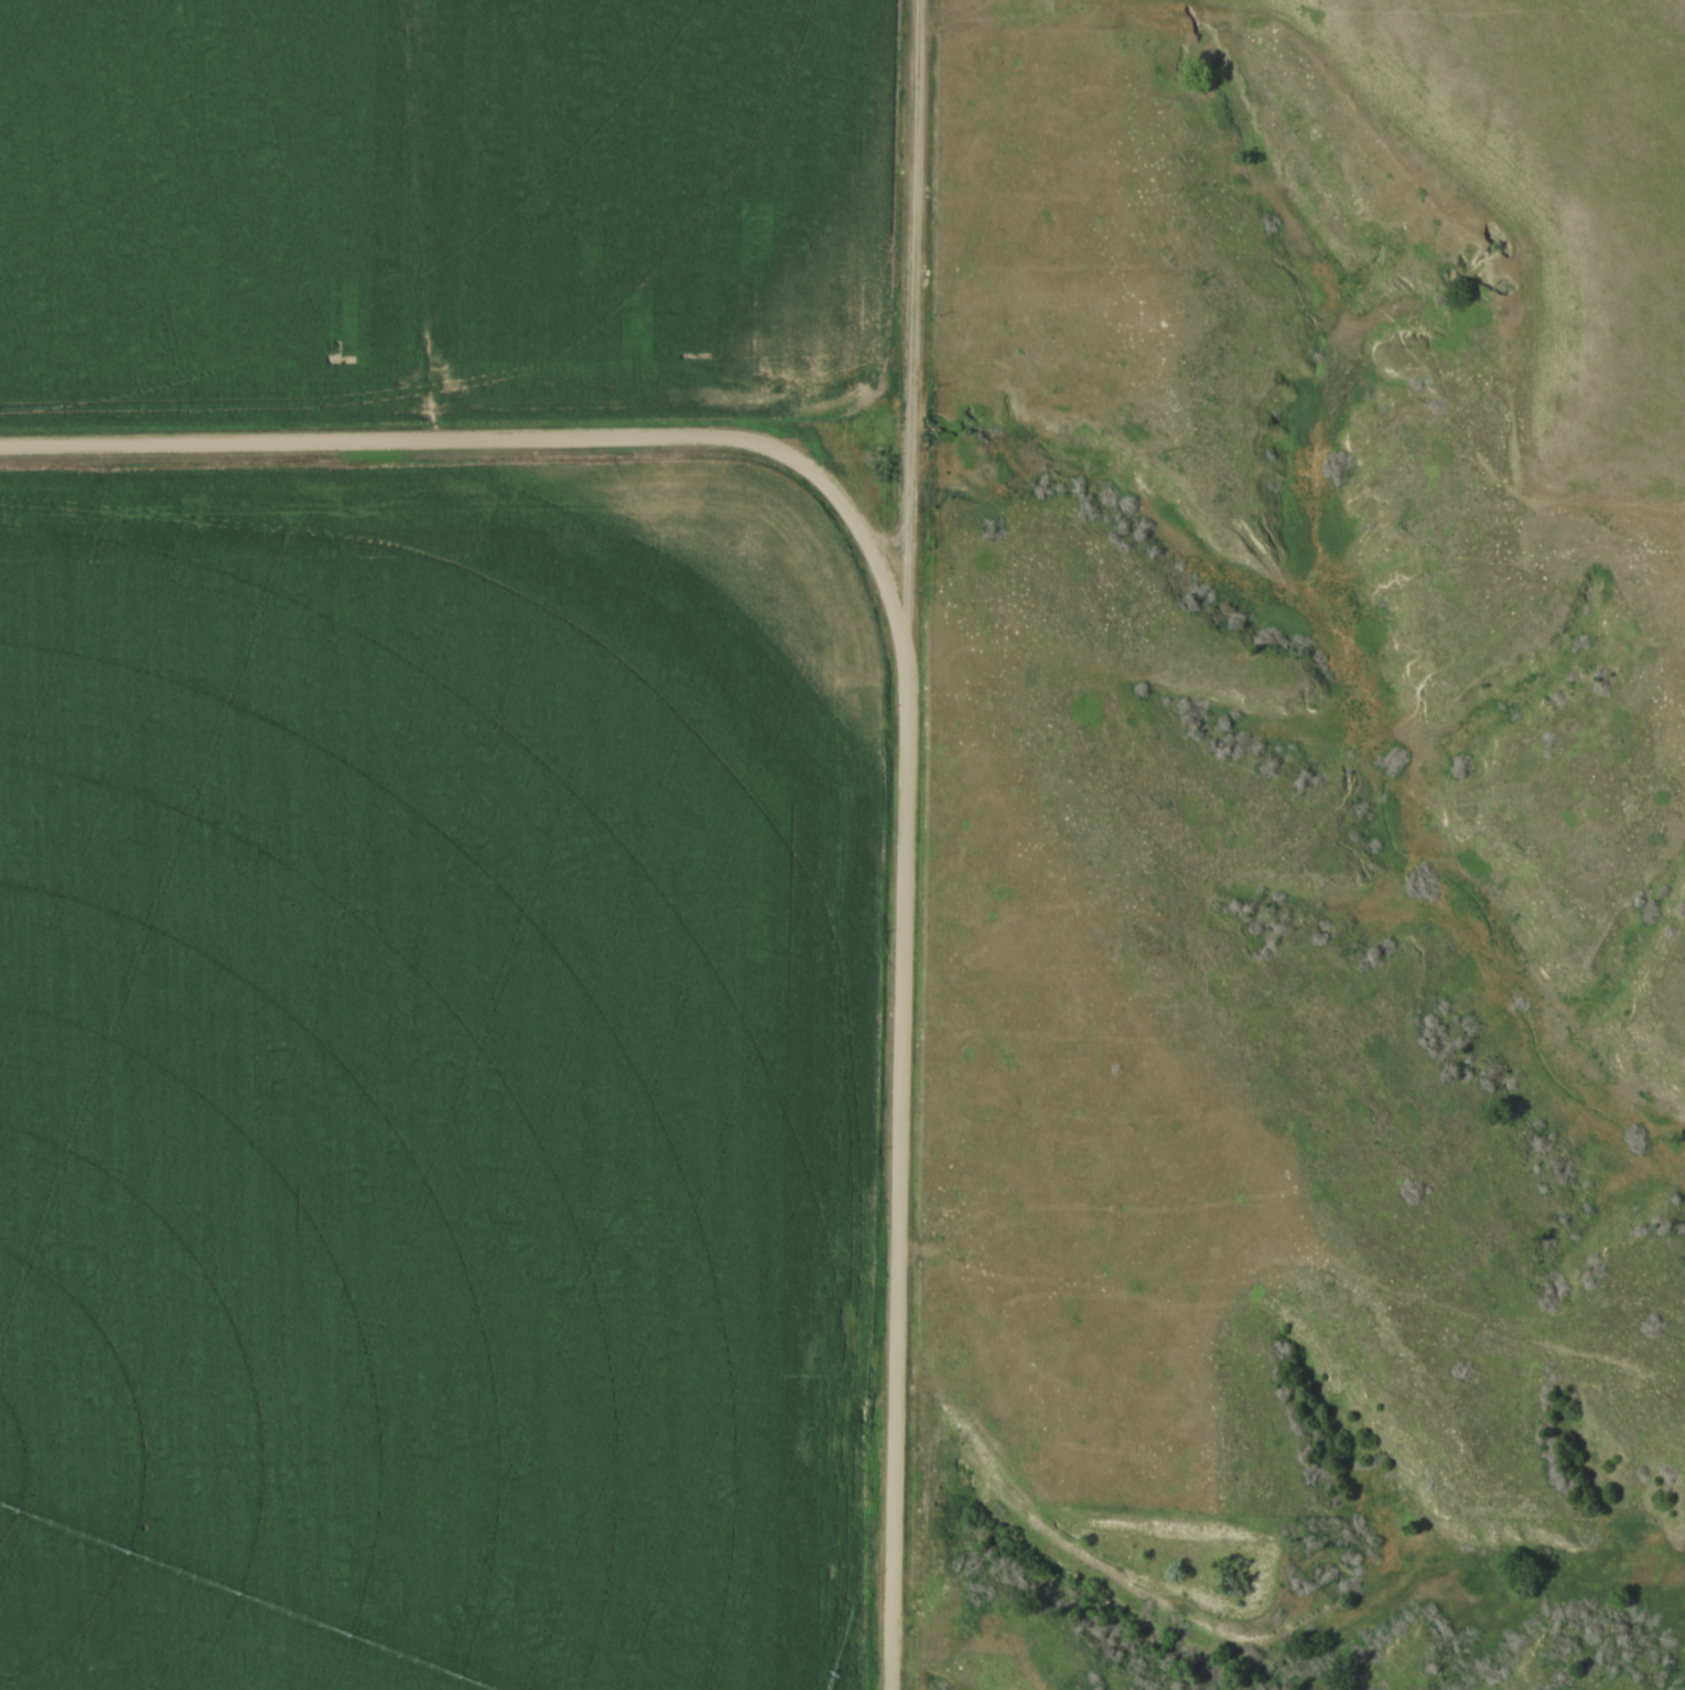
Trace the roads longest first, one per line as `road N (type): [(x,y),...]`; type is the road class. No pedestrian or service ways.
road 1 (residential): [(890,1689),(919,0)]
road 2 (residential): [(906,653),(879,561),(852,507),(801,459),(747,437),(0,444)]

